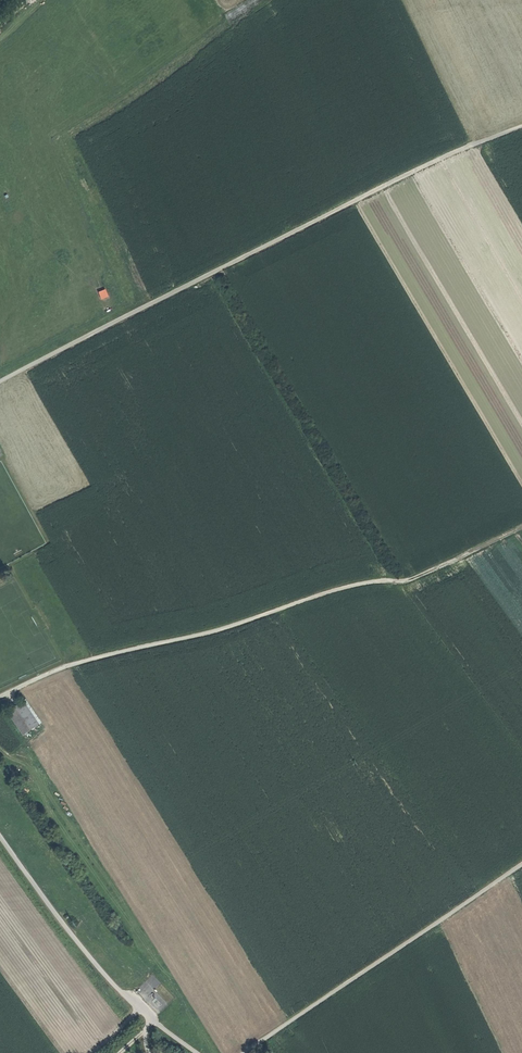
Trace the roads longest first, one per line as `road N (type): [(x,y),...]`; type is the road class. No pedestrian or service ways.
road 1 (track): [(521,126),(428,163),(0,382)]
road 2 (track): [(0,696),(55,669),(345,588),(408,580),(521,525)]
road 3 (track): [(243,1052),(521,864)]

